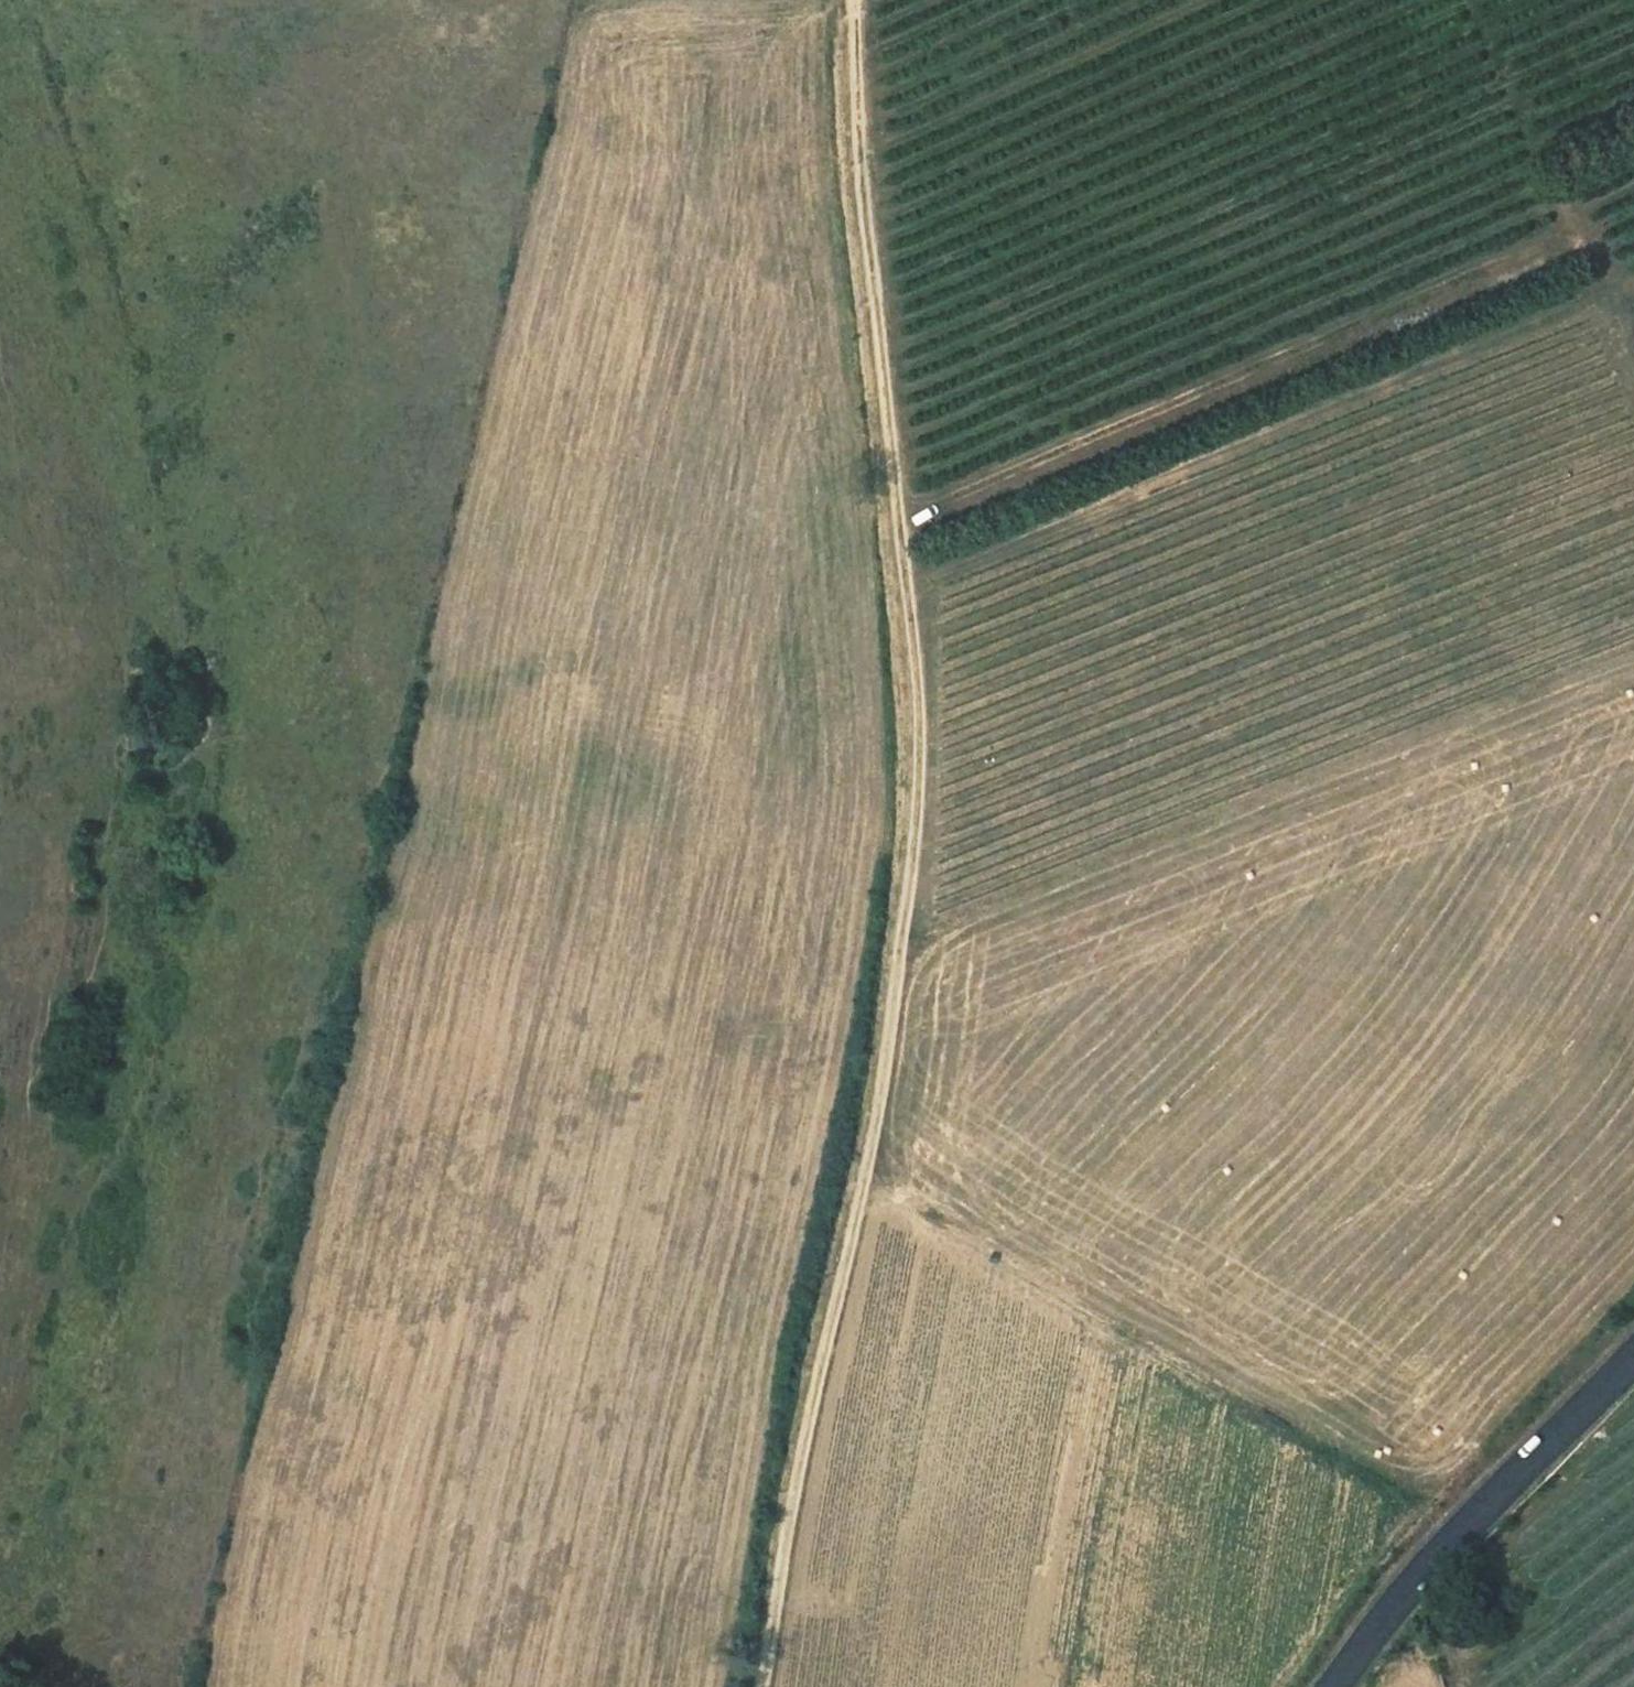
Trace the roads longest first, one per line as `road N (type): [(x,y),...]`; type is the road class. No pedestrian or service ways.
road 1 (track): [(843,0),(914,764),(877,1066),(799,1433),(758,1686)]
road 2 (primary): [(1332,1686),(1445,1542),(1633,1352)]

